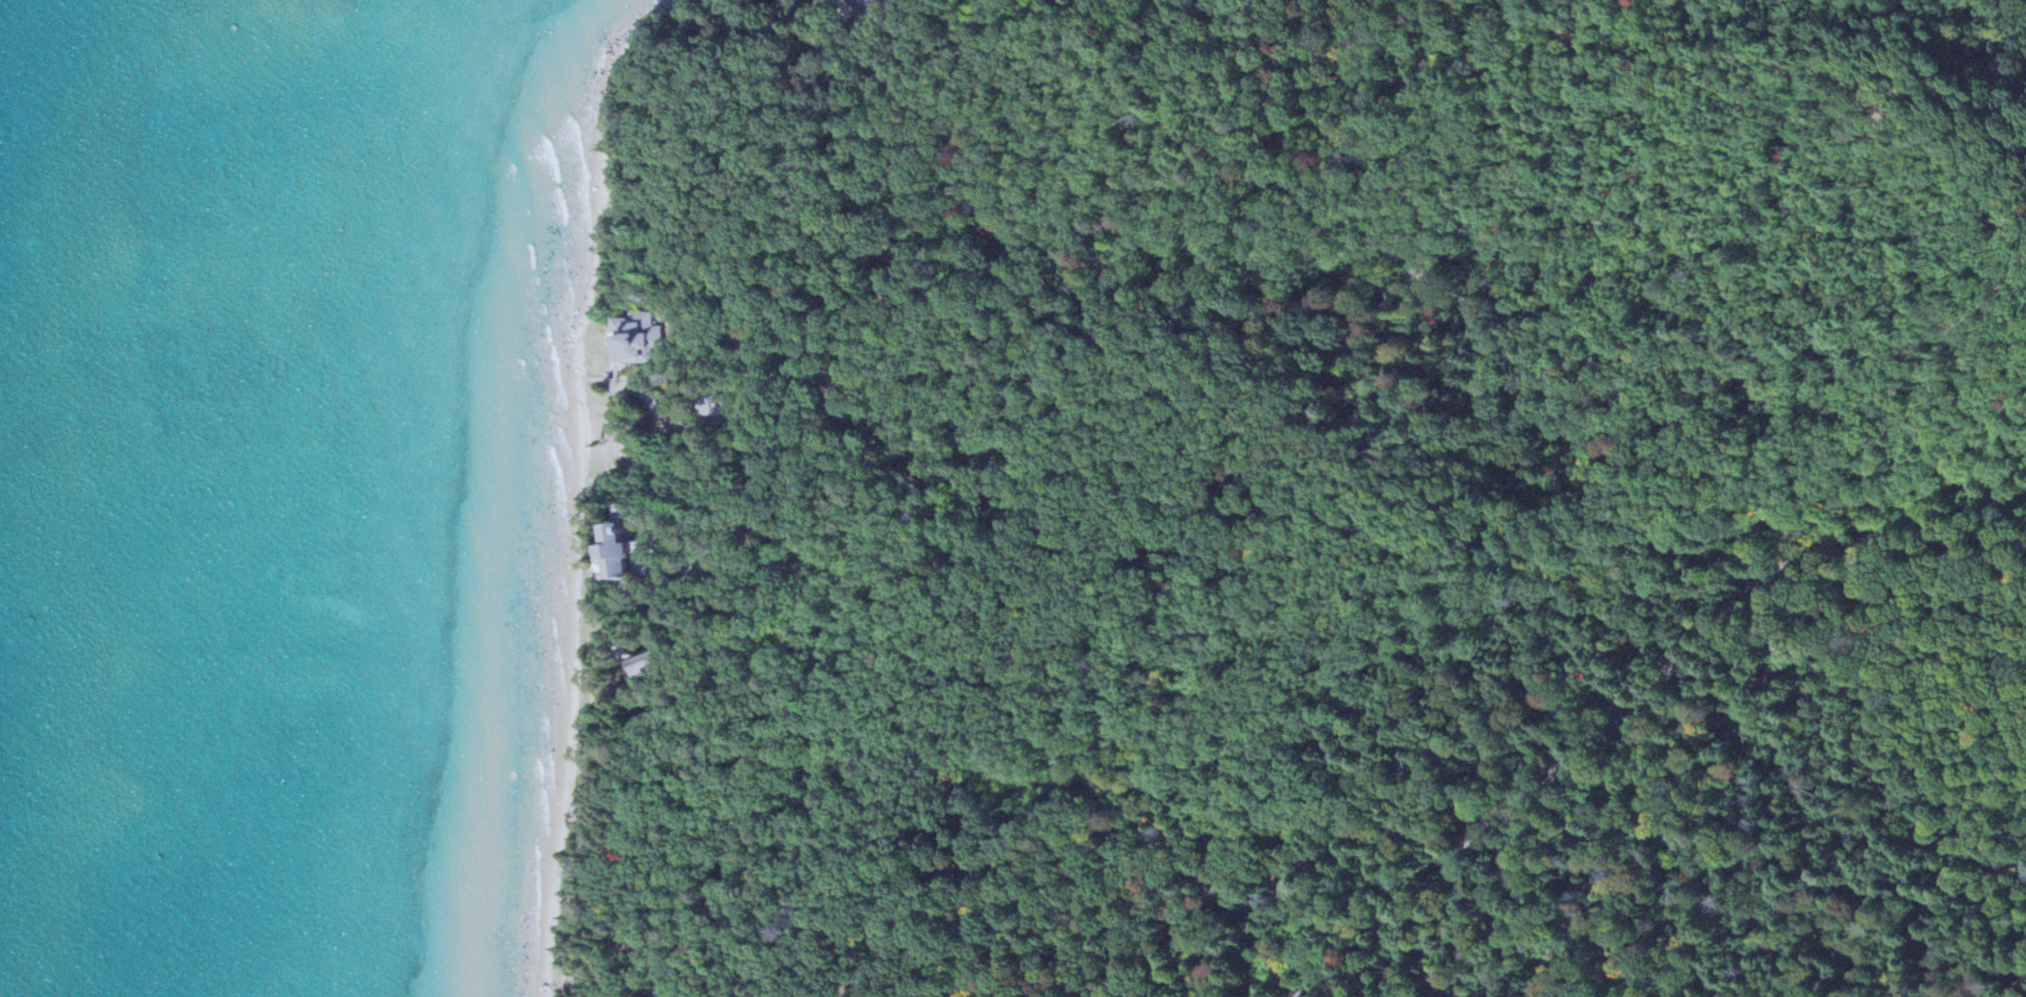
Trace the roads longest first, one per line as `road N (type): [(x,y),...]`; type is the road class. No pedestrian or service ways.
road 1 (secondary): [(1301,996),(1724,613),(1803,561),(2025,506)]

